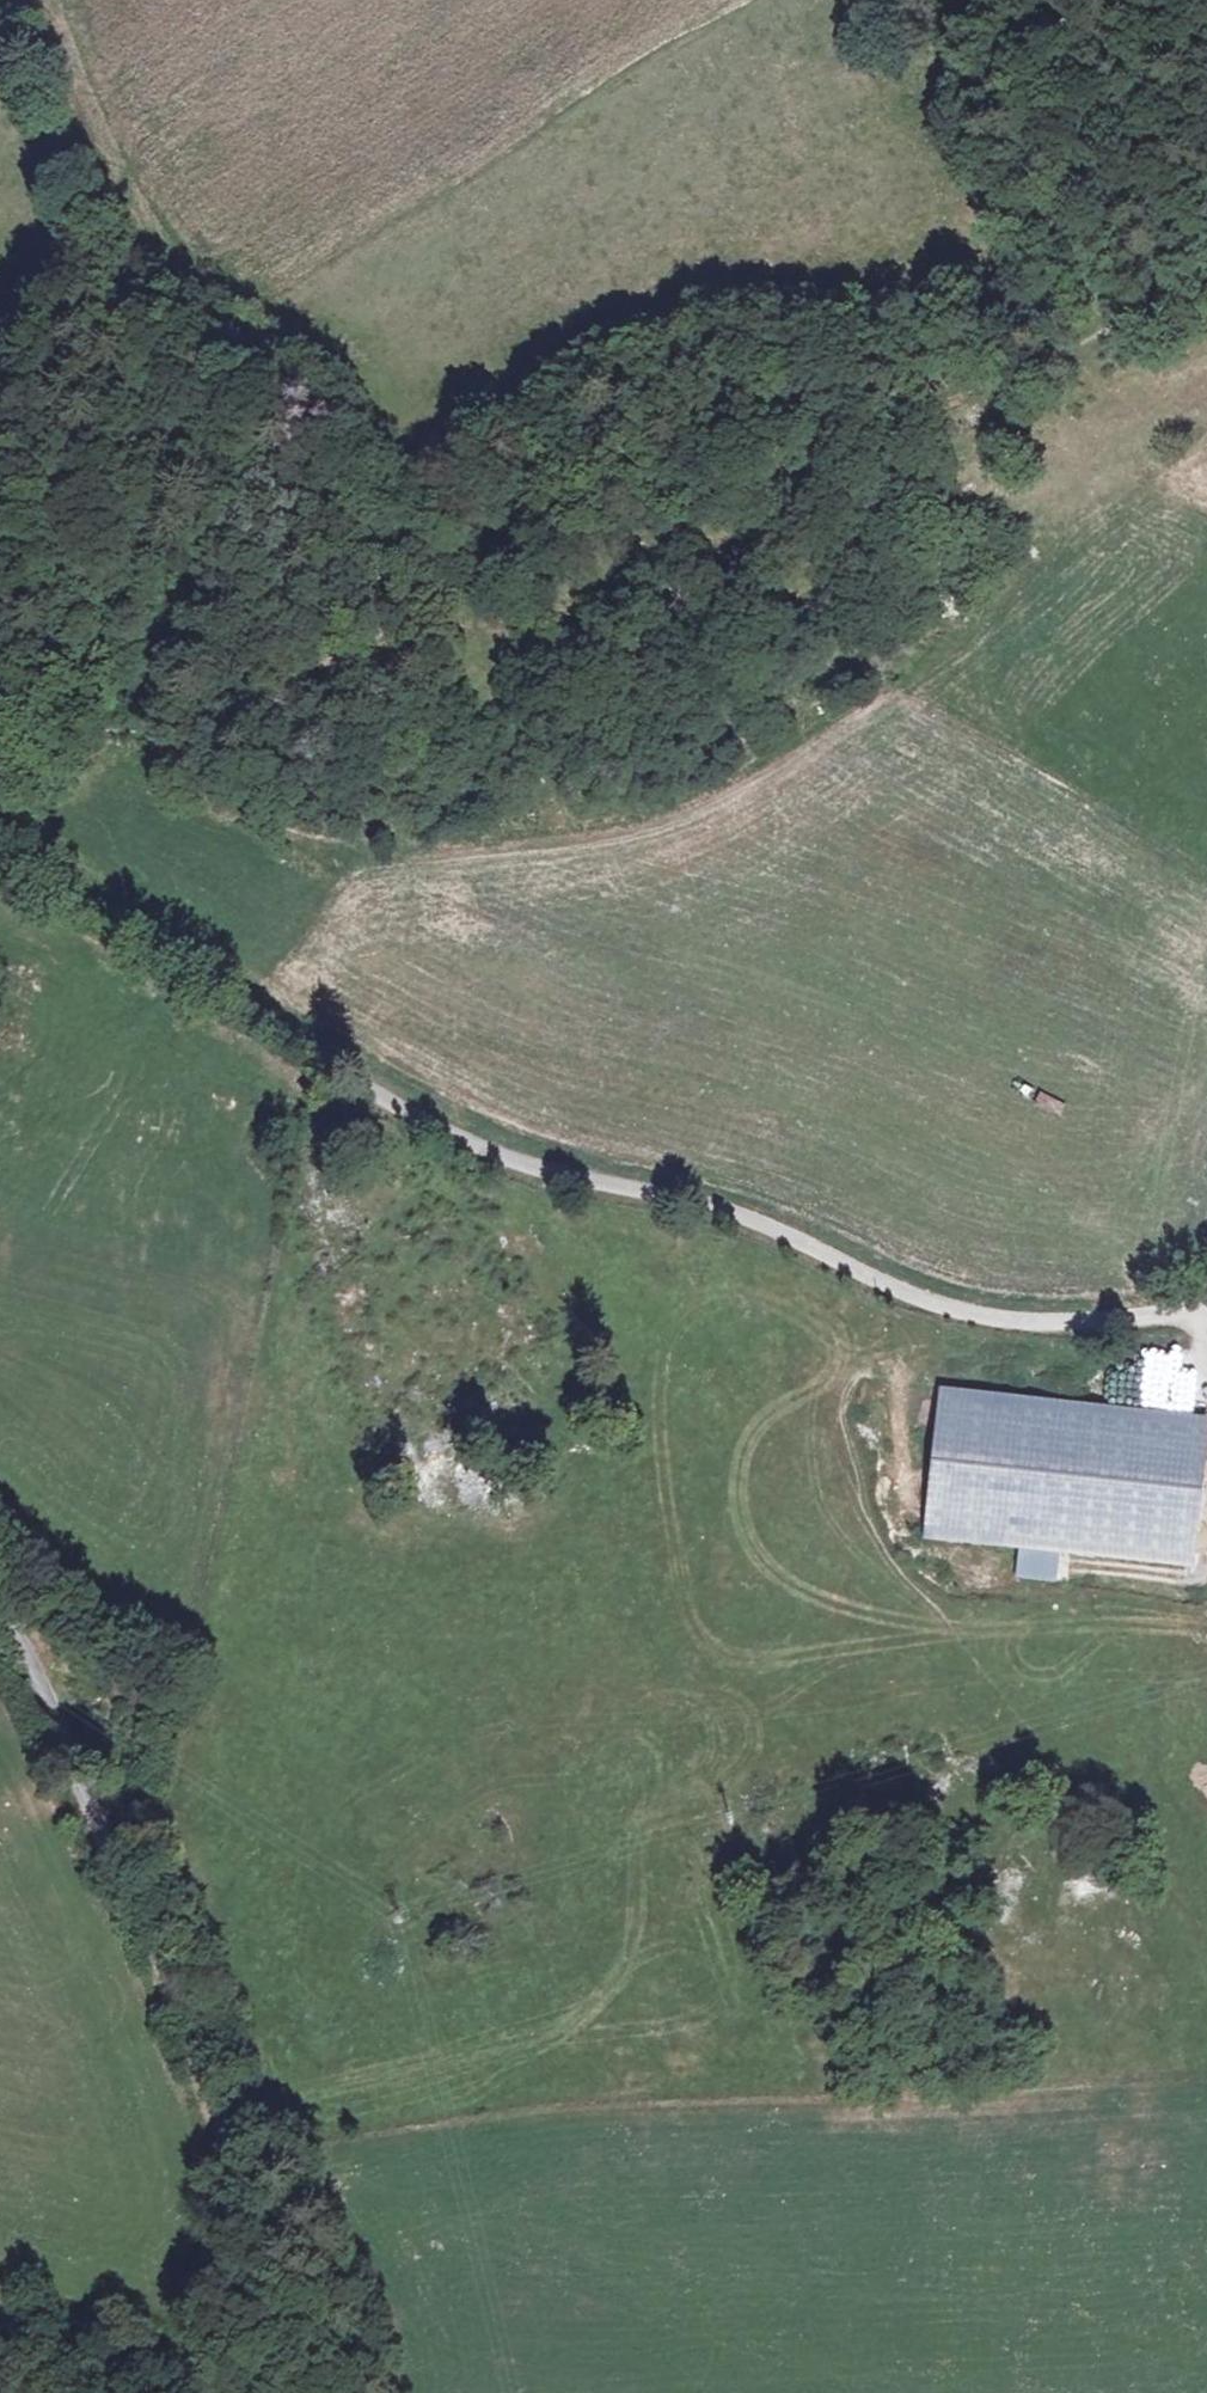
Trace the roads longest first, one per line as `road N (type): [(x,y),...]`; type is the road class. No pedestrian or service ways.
road 1 (unclassified): [(0,860),(236,996),(436,1132),(580,1179),(750,1219),(889,1288),(992,1319),(1175,1316),(1206,1301)]
road 2 (unclassified): [(265,2392),(262,2294),(203,2049),(0,1599)]

